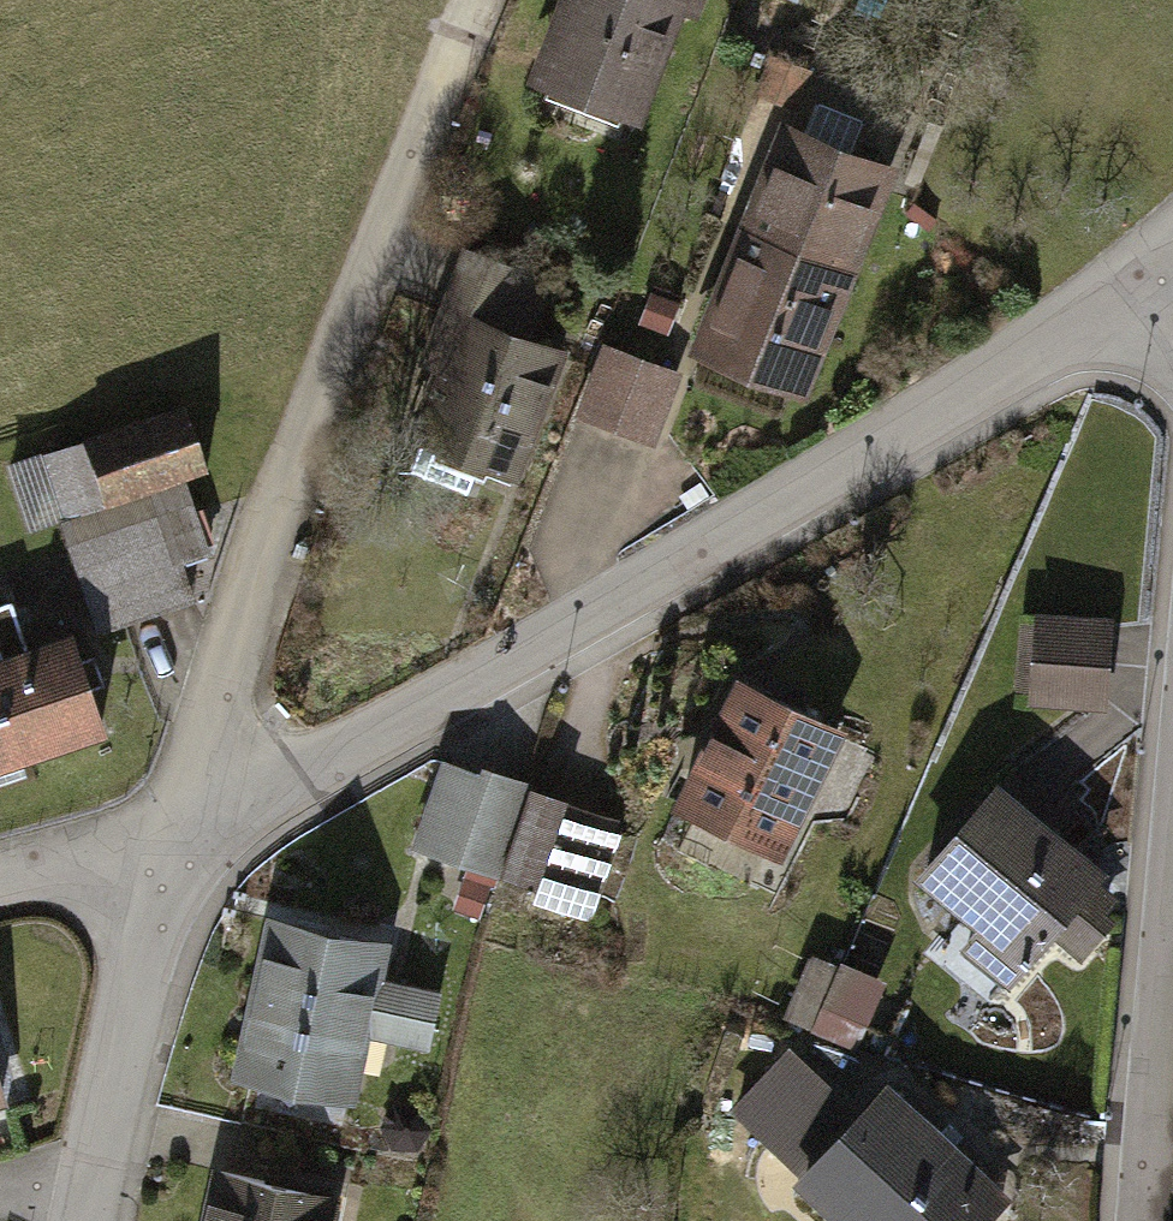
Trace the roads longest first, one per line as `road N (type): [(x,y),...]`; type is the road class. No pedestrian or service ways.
road 1 (residential): [(176,845),(1072,327),(1168,282)]
road 2 (residential): [(176,845),(345,333),(478,0)]
road 3 (residential): [(1172,842),(1142,1220)]
road 4 (residential): [(106,1150),(176,845)]
road 5 (residential): [(176,845),(0,878)]

